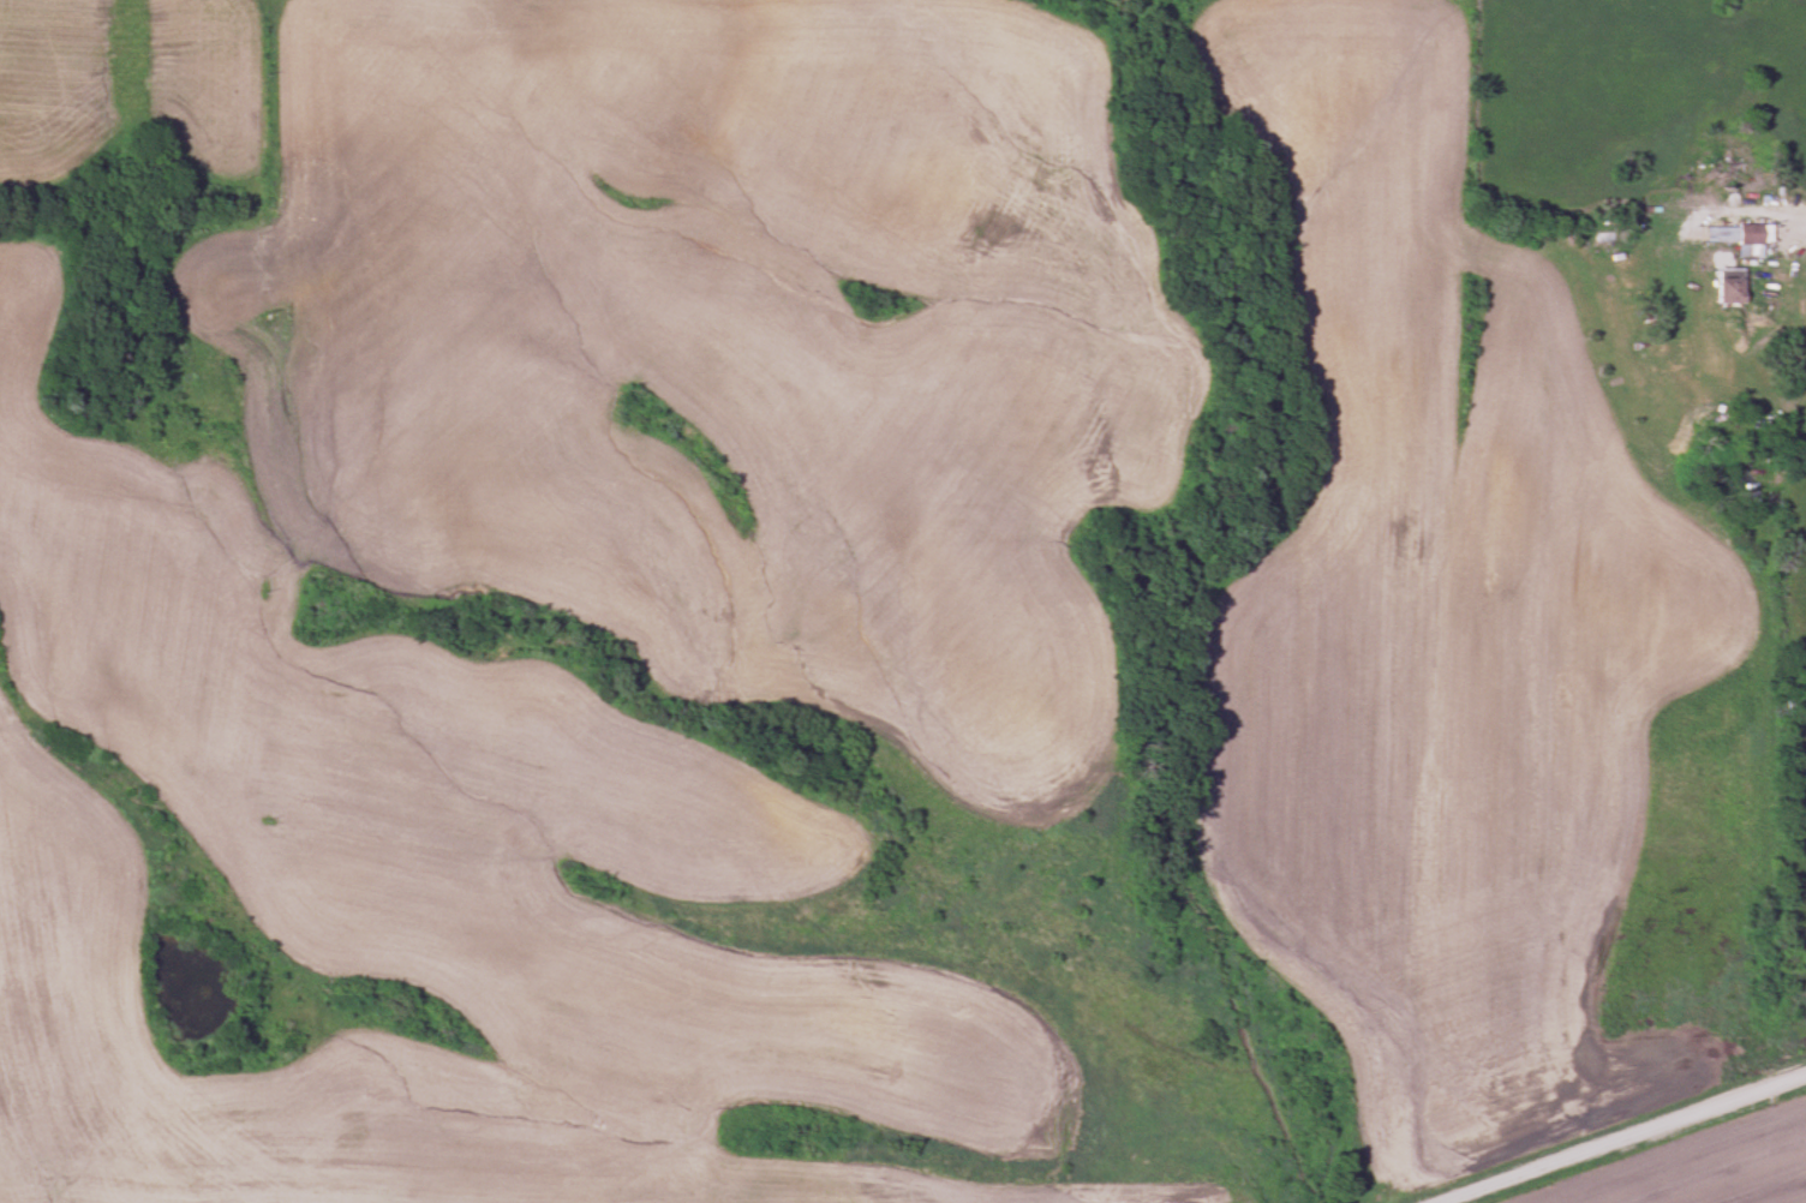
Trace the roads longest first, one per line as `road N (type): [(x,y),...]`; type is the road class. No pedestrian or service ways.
road 1 (residential): [(1435,1202),(1805,1073)]

